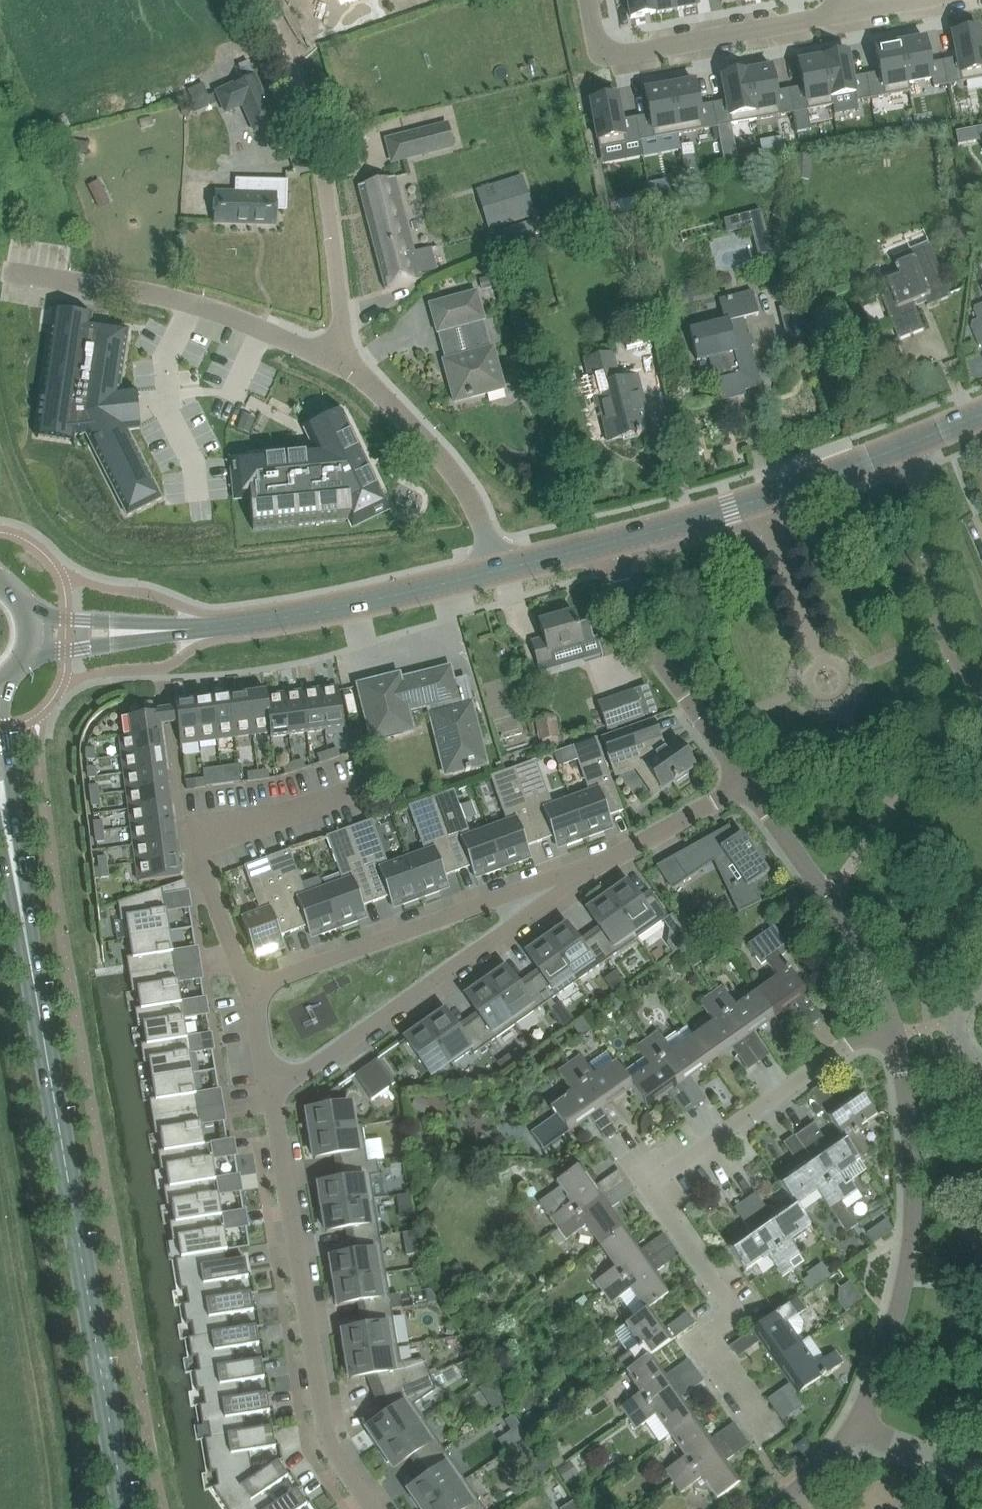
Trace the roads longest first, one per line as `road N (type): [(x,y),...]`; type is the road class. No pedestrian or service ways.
road 1 (secondary): [(130,1508),(9,829)]
road 2 (residential): [(894,1025),(656,1200),(733,1316),(704,1340),(767,1436)]
road 3 (residential): [(275,1099),(329,1439),(373,1508)]
road 4 (residential): [(622,854),(275,1099)]
road 5 (residential): [(853,1424),(902,1283),(908,1219),(894,1025)]
road 6 (residential): [(251,992),(622,854)]
road 7 (residential): [(349,371),(324,180),(281,17),(269,0)]
road 8 (residential): [(349,371),(195,304),(0,273)]
road 9 (tertiary): [(173,630),(360,604),(499,570)]
road 10 (residential): [(251,992),(201,856),(214,827),(293,814),(356,790)]
road 11 (tertiary): [(609,544),(903,447)]
road 12 (residential): [(590,0),(610,43),(636,52),(845,14)]
road 13 (residential): [(894,1025),(864,939),(740,787)]
road 14 (residential): [(740,787),(628,611),(609,544)]
road 15 (residential): [(981,691),(970,685),(950,645),(920,486),(903,447)]
road 16 (residential): [(499,570),(442,458),(349,371)]
road 17 (tertiary): [(27,656),(173,630)]
road 18 (tertiary): [(173,630),(28,618)]
road 19 (secondary): [(9,829),(0,685)]
road 20 (residential): [(740,787),(622,854)]
road 21 (residential): [(981,1468),(853,1424)]

